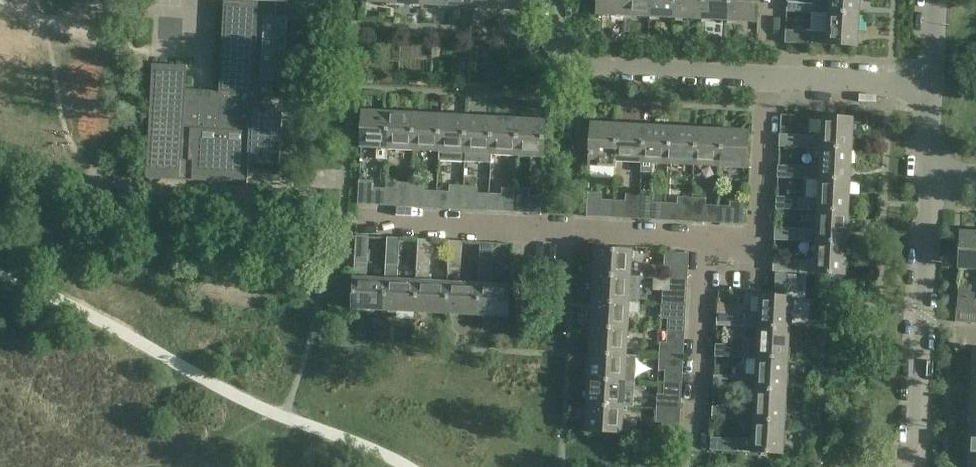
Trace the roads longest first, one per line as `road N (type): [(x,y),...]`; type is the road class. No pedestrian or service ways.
road 1 (residential): [(708,240),(343,219)]
road 2 (unclassified): [(915,466),(931,177)]
road 3 (residential): [(773,81),(588,70),(565,59),(551,37),(553,0)]
road 4 (residential): [(773,81),(761,242),(708,240)]
road 5 (residential): [(695,444),(708,240)]
road 6 (residential): [(936,86),(773,81)]

